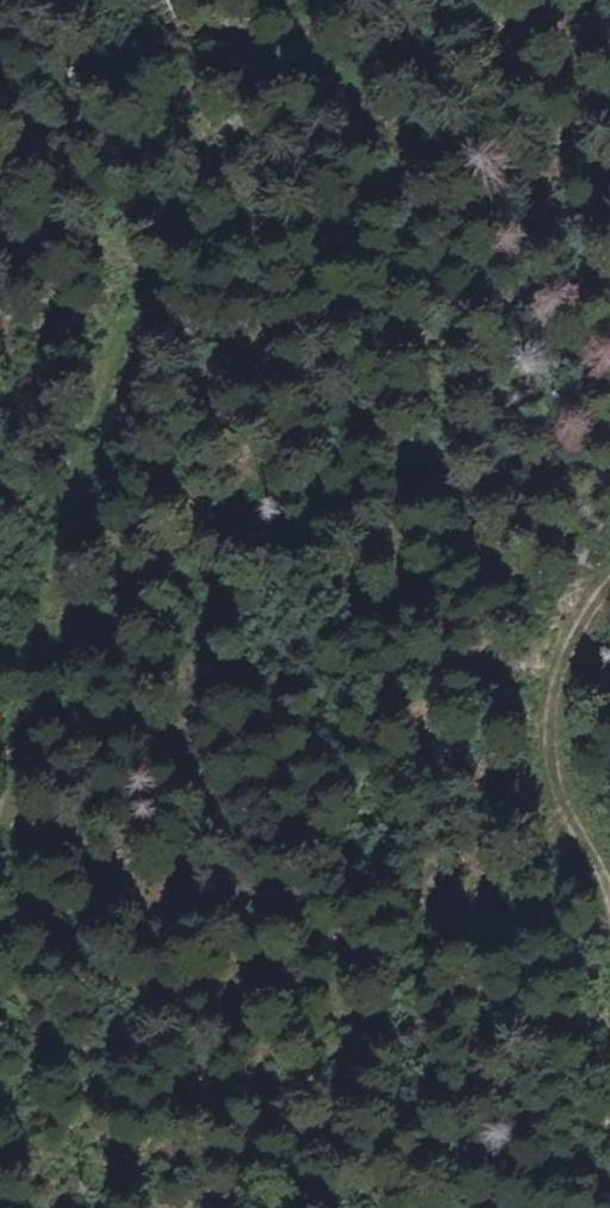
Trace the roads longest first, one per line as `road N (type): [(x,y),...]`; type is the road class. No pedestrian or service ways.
road 1 (track): [(0,820),(61,525),(133,325),(316,0)]
road 2 (track): [(609,890),(551,768),(563,654),(609,591)]

